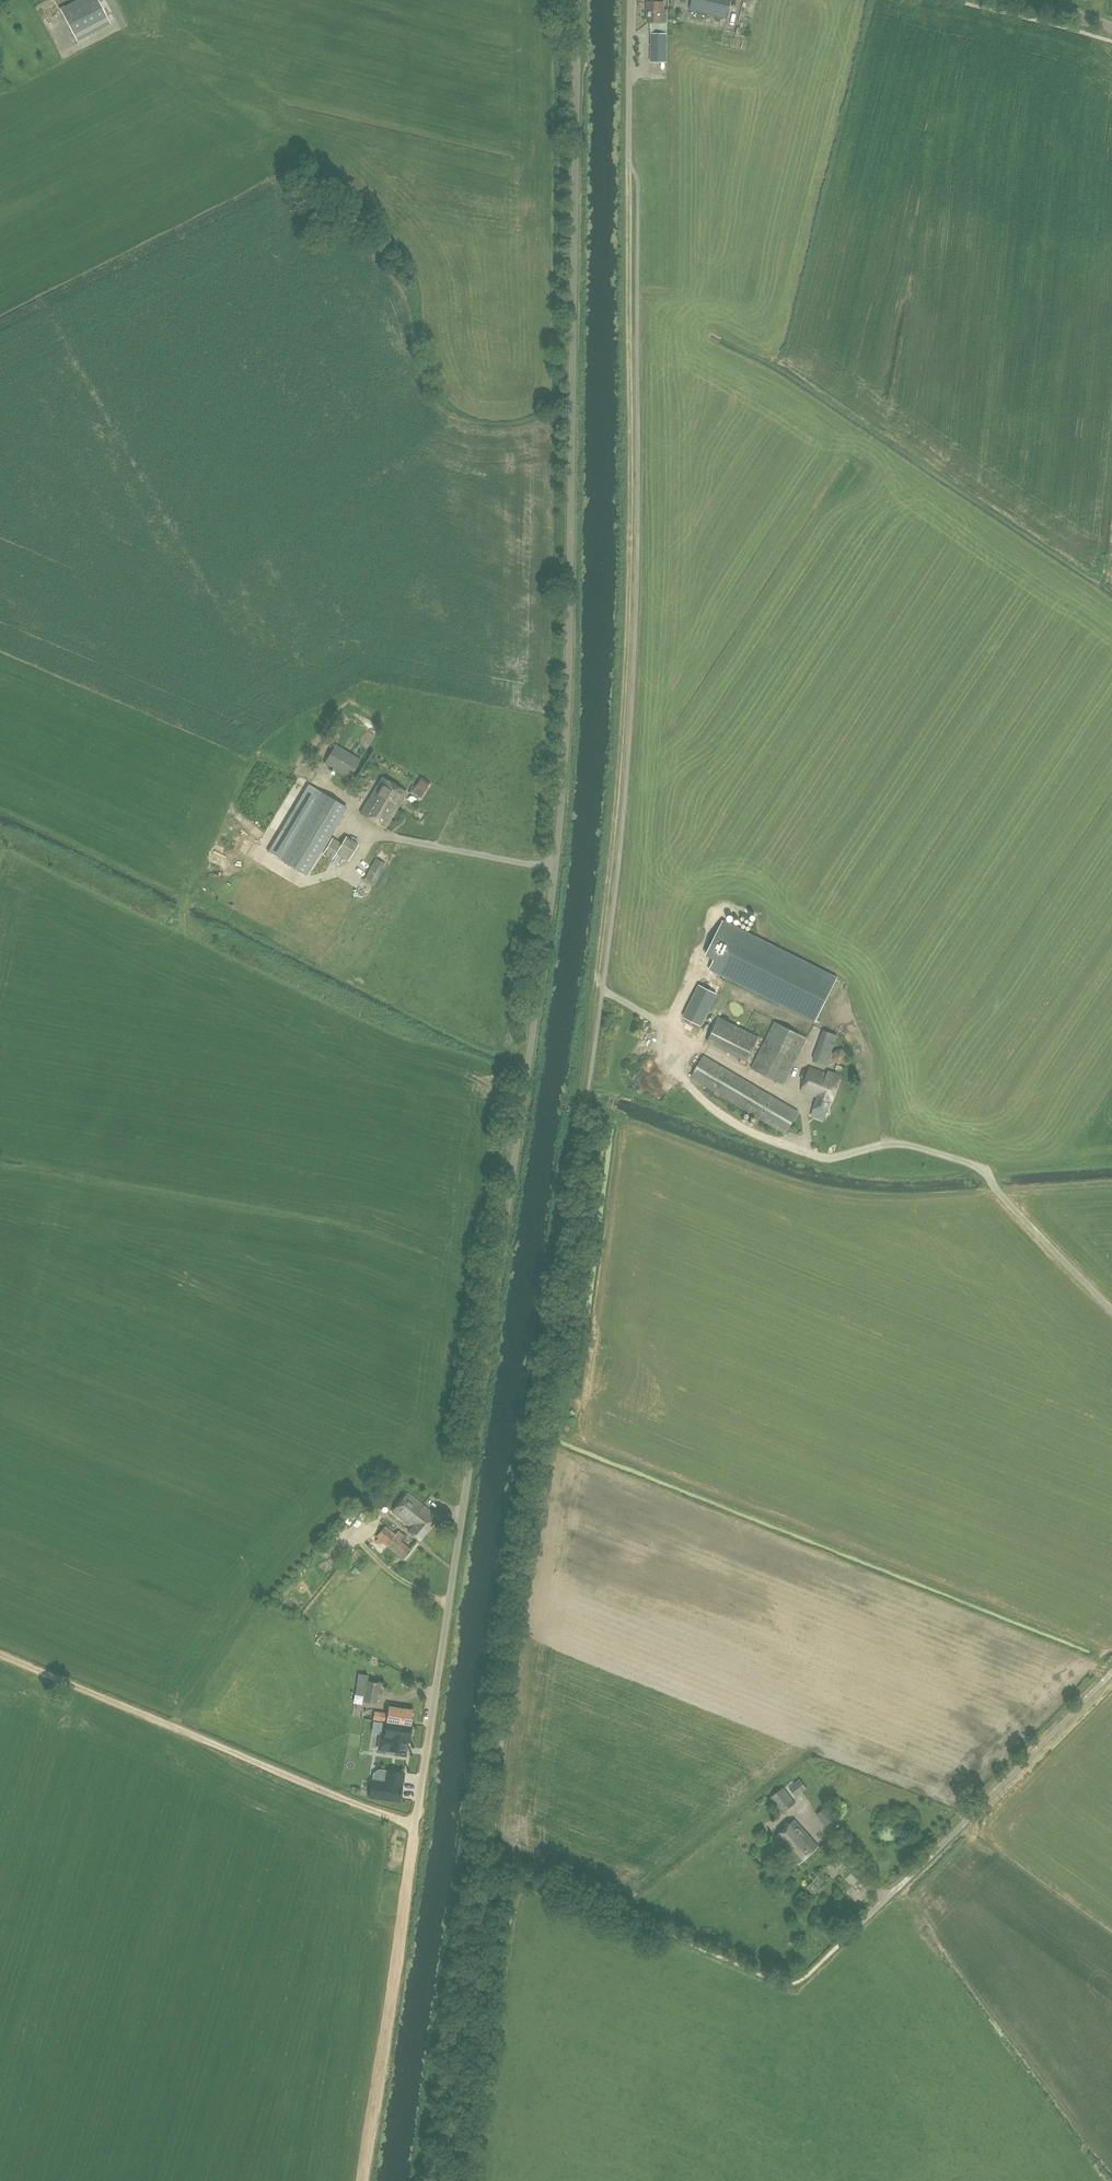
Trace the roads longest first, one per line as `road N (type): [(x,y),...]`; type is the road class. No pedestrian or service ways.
road 1 (track): [(421,2180),(606,886),(627,438),(629,163)]
road 2 (unclassified): [(415,1827),(556,878),(567,695),(577,0)]
road 3 (track): [(363,2180),(415,1827),(0,1653)]
road 4 (track): [(880,1907),(799,1982),(786,1984),(493,1853)]
road 5 (track): [(880,1907),(1111,1677)]
road 6 (track): [(629,163),(633,0)]

